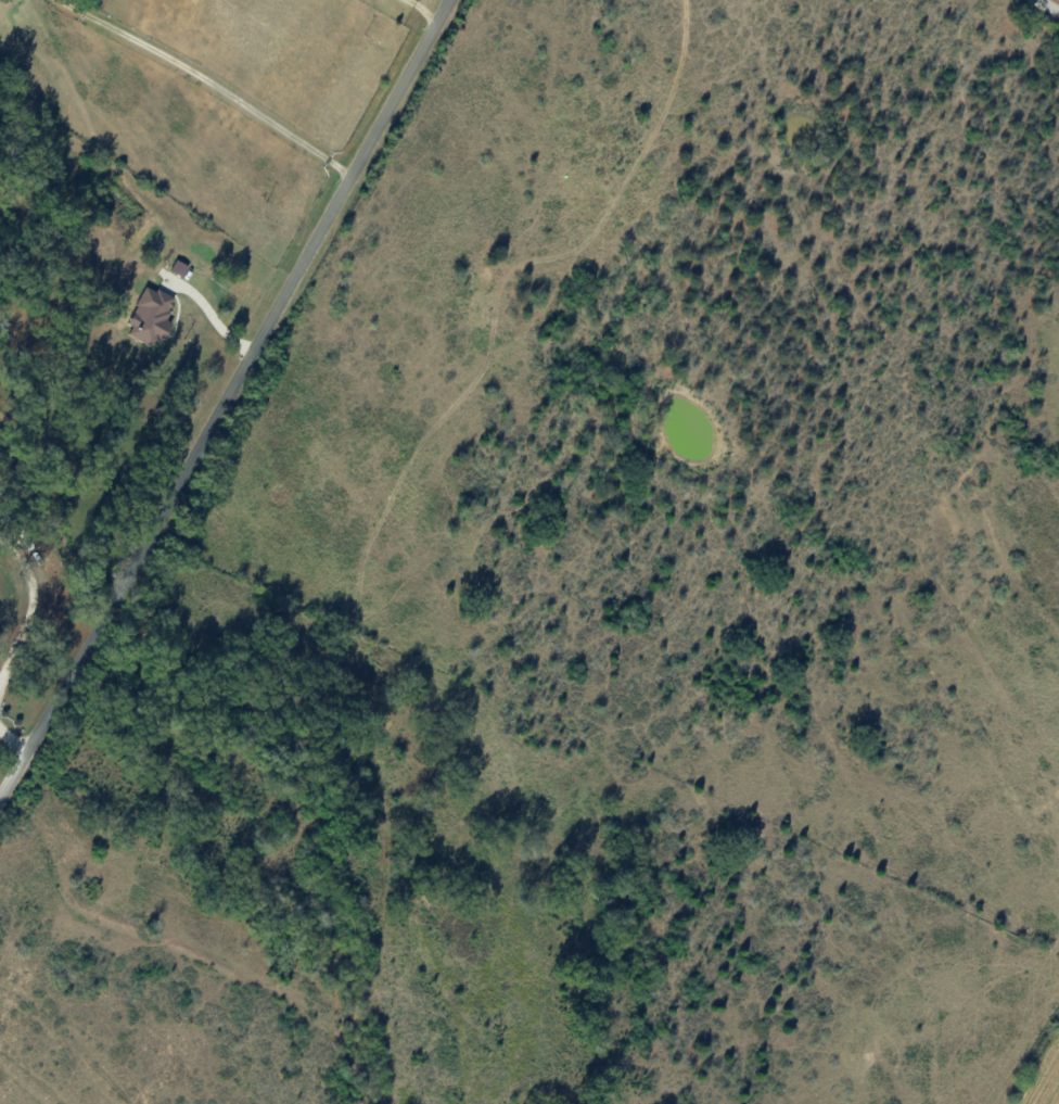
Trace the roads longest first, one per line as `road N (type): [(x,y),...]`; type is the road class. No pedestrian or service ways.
road 1 (residential): [(0,805),(451,0)]
road 2 (residential): [(0,674),(37,592),(30,568),(0,533)]

